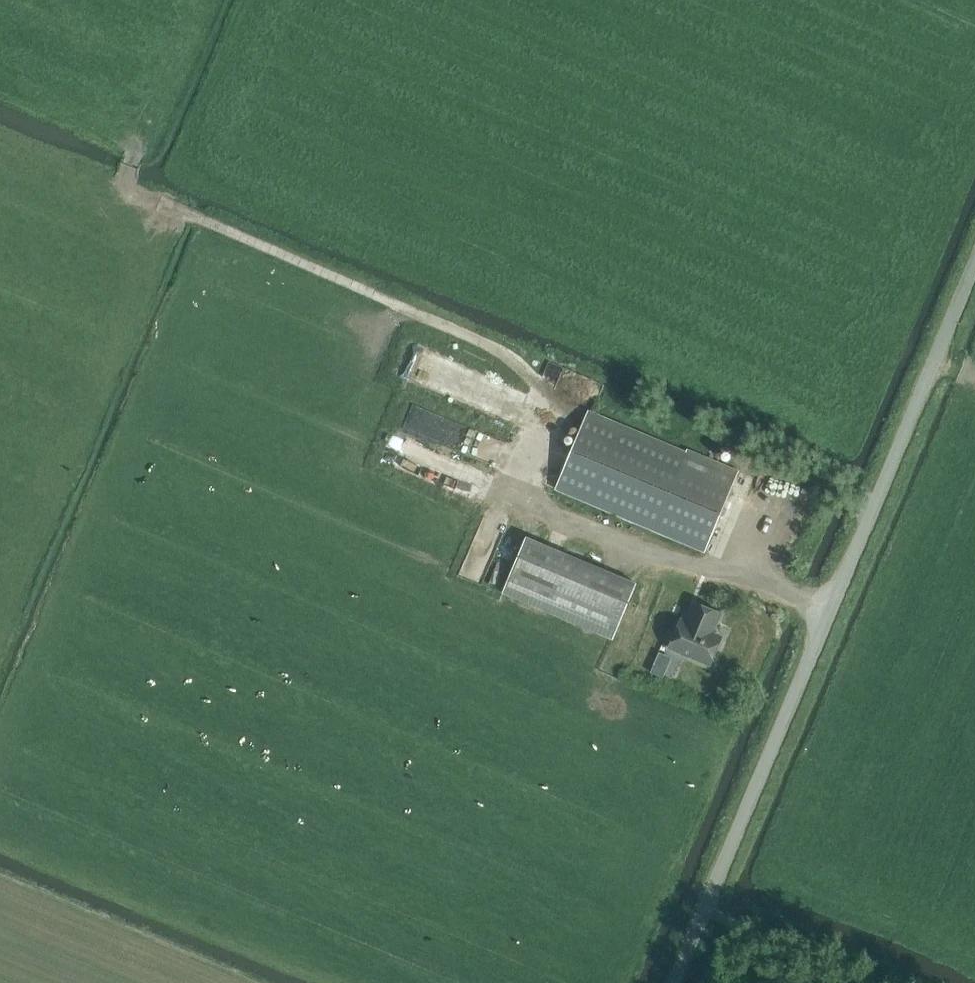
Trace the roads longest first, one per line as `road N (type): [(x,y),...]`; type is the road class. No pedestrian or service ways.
road 1 (tertiary): [(676,982),(974,271)]

